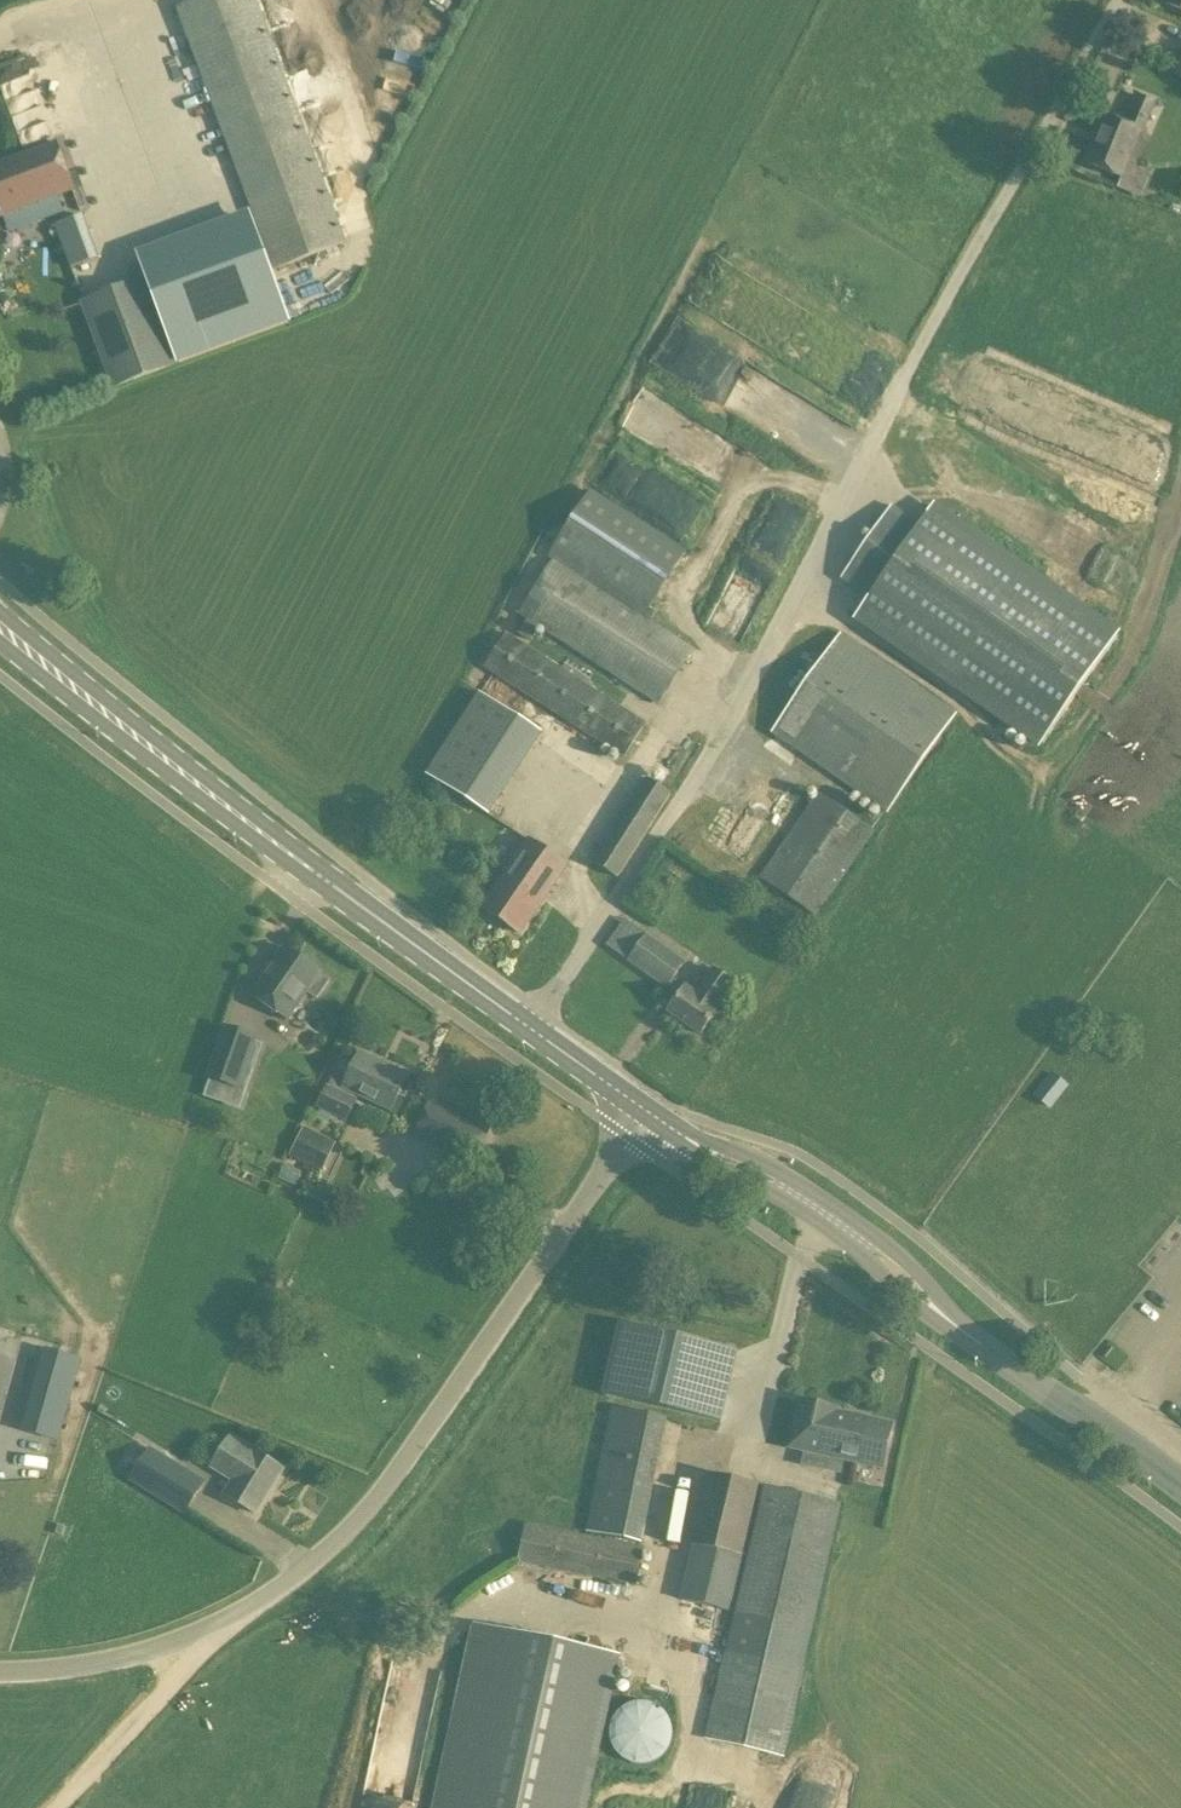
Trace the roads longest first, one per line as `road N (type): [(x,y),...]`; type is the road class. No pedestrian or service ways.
road 1 (track): [(535,1028),(802,597),(921,347),(1116,0)]
road 2 (secondary): [(646,1112),(216,797),(0,625)]
road 3 (unclassified): [(646,1112),(356,1521),(285,1582),(200,1629)]
road 4 (secondary): [(1180,1488),(948,1320),(863,1242),(646,1112)]
road 5 (track): [(802,597),(1043,765),(1057,758),(1130,651),(1180,453)]
road 6 (unclassified): [(58,1807),(189,1662),(200,1629)]
road 7 (unclassified): [(200,1629),(143,1651),(0,1671)]

